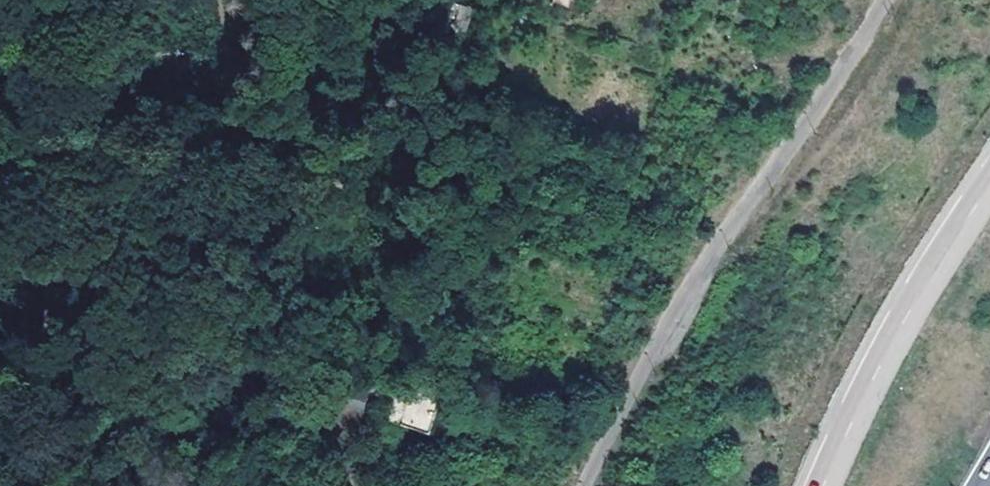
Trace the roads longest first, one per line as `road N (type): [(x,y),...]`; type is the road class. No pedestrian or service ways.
road 1 (residential): [(884,0),(712,252),(584,485)]
road 2 (motorway): [(989,184),(909,313),(822,485)]

